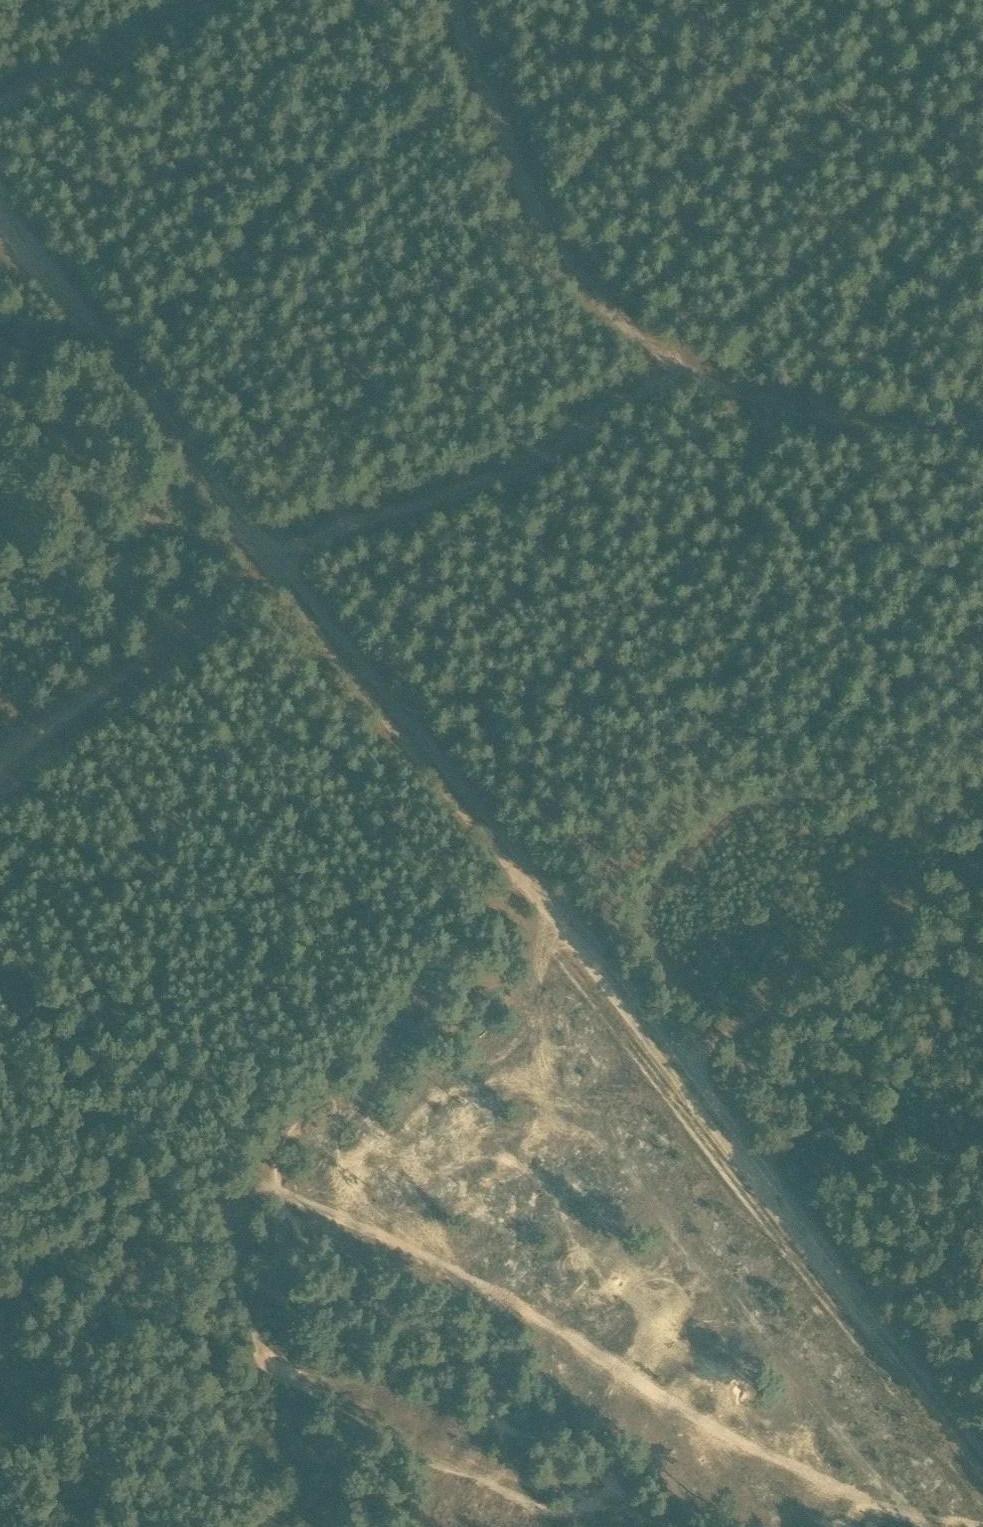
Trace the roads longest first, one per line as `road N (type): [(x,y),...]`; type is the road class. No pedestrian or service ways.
road 1 (track): [(0,221),(546,914)]
road 2 (track): [(546,914),(982,1478)]

